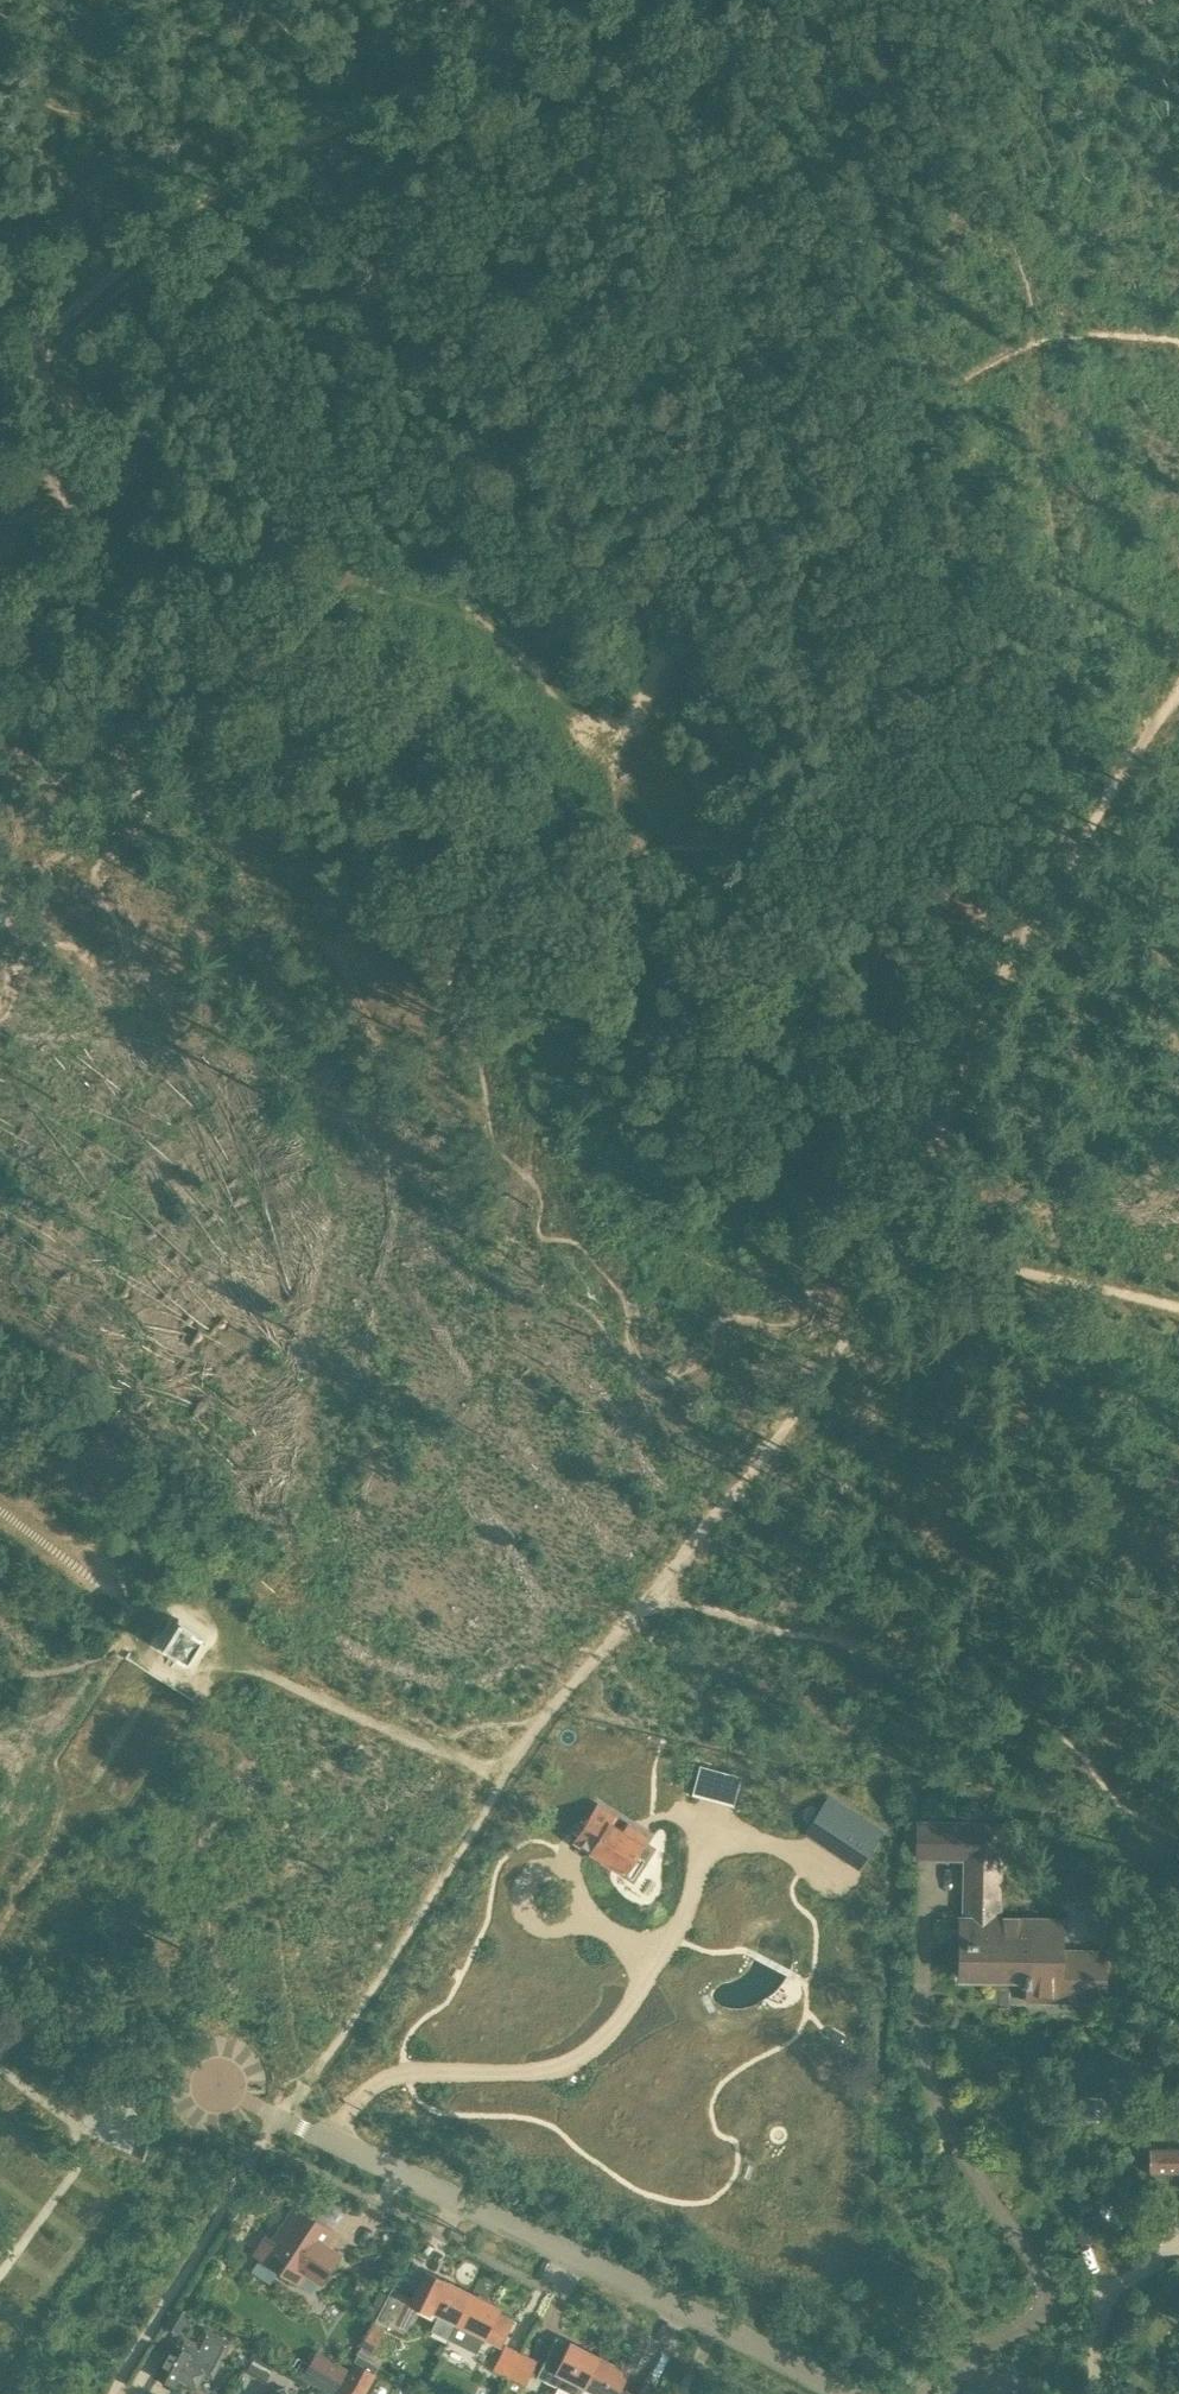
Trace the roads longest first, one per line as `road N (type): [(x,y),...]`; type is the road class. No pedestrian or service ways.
road 1 (track): [(904,1224),(764,1425),(519,1741)]
road 2 (residential): [(840,2393),(642,2278),(276,2116)]
road 3 (track): [(1178,668),(1102,777),(946,1082),(904,1224)]
road 4 (track): [(118,272),(256,169),(585,0)]
road 5 (track): [(519,1741),(276,2116)]
road 6 (track): [(110,2393),(276,2116)]
road 7 (track): [(21,358),(118,272)]

